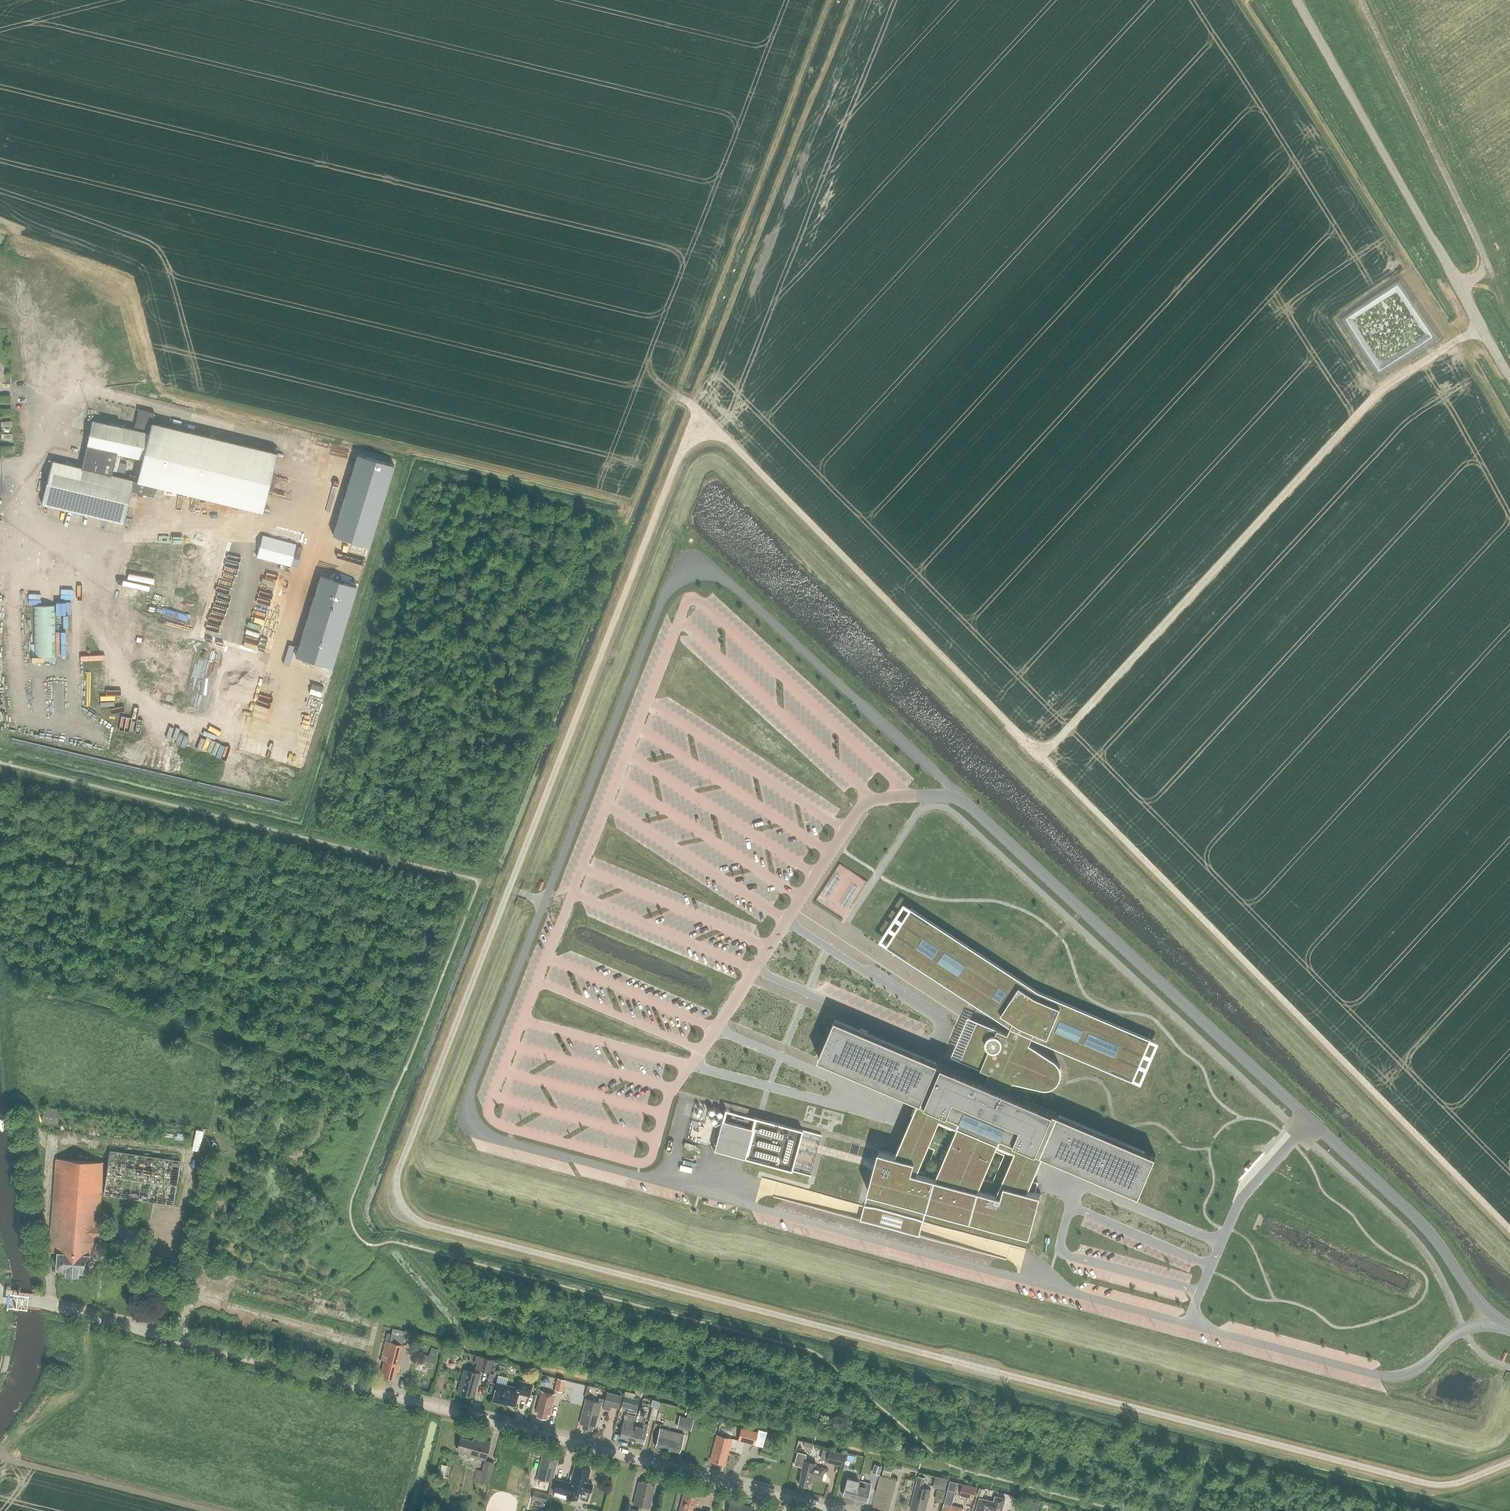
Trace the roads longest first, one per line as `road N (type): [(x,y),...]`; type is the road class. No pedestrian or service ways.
road 1 (tertiary): [(835,1510),(0,1297)]
road 2 (unclassified): [(1509,379),(1296,0)]

